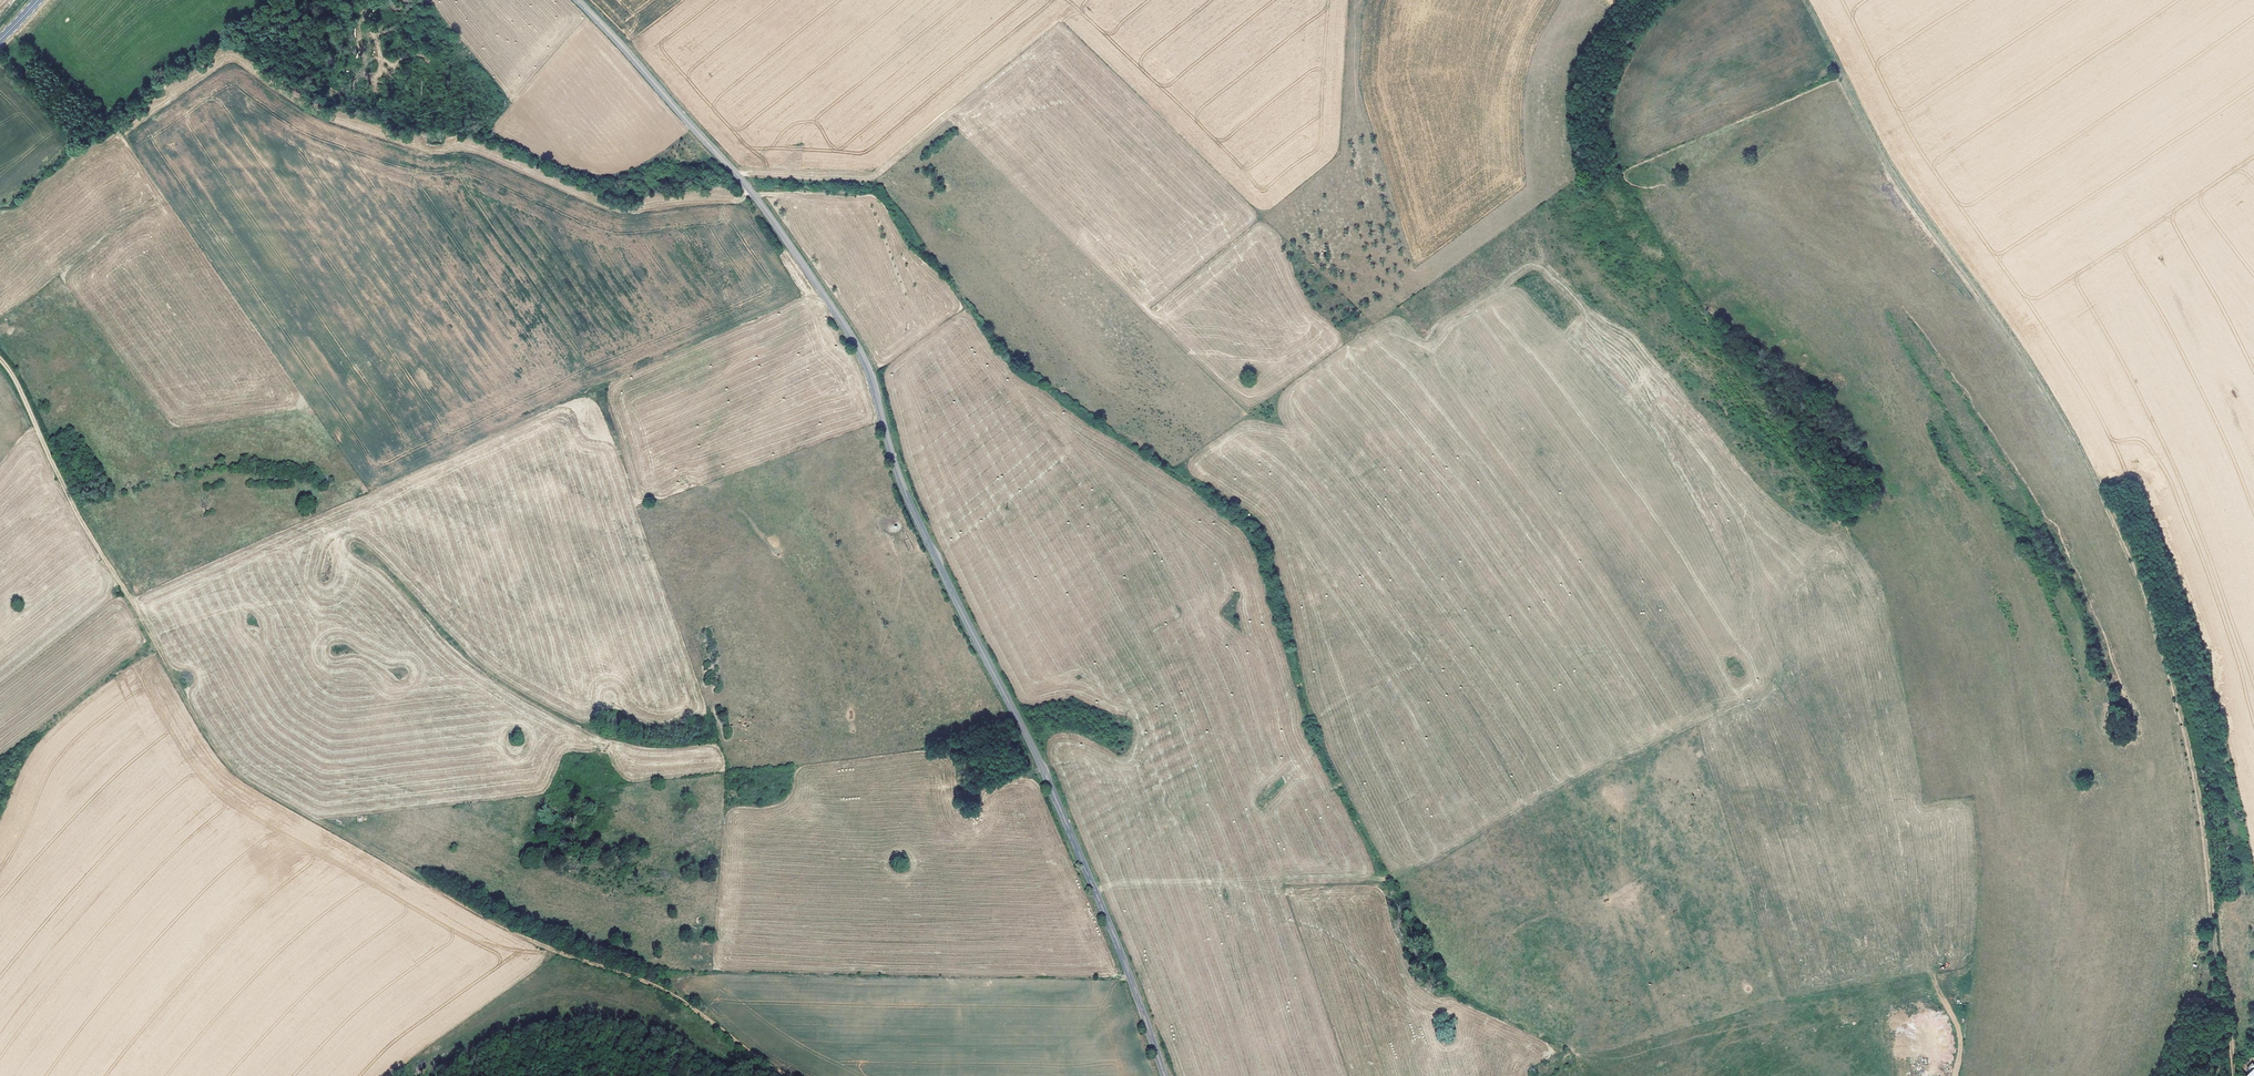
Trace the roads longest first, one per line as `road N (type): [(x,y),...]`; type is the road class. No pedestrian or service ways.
road 1 (tertiary): [(576,0),(751,192),(860,352),(907,497),(1044,772),(1165,1075)]
road 2 (track): [(1805,0),(1901,183),(2075,434),(2140,578),(2188,743),(2233,1075)]
road 3 (track): [(0,361),(100,554),(241,776),(531,943),(671,996),(792,1075)]

